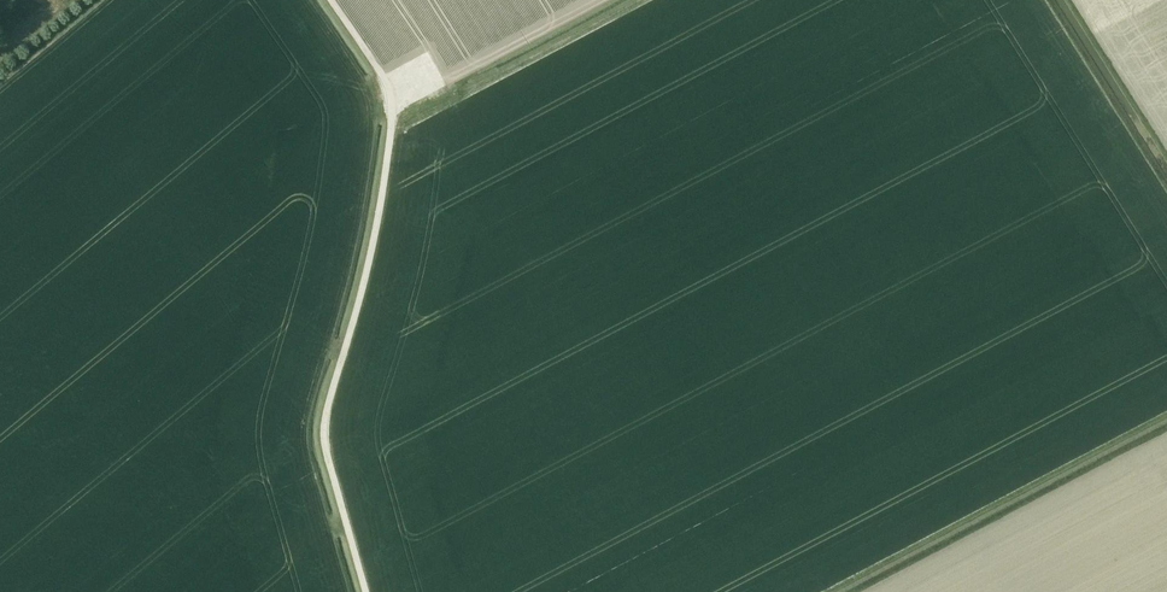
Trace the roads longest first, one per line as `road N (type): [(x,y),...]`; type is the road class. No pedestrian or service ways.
road 1 (unclassified): [(365,591),(324,423),(380,210),(392,105),(331,0)]

